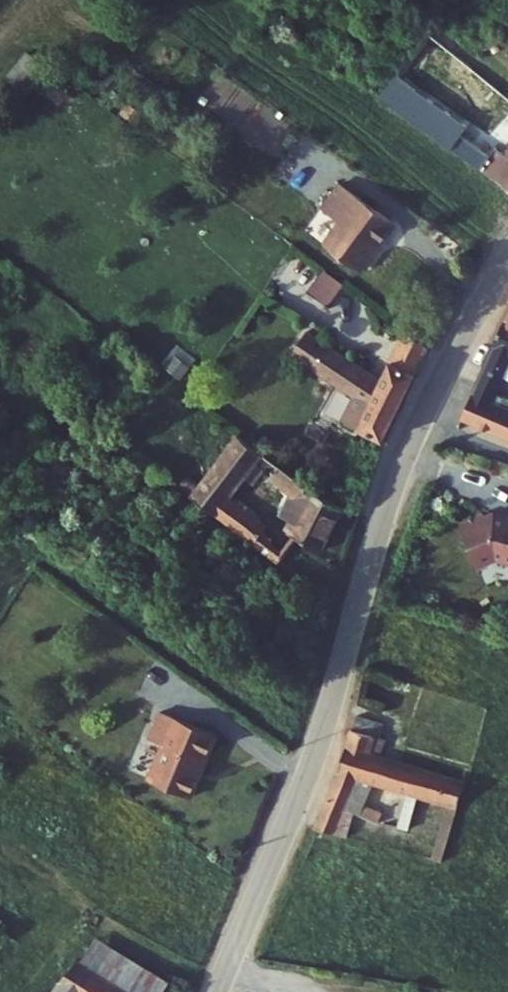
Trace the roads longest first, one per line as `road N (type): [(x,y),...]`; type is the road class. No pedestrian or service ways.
road 1 (residential): [(507,258),(410,439),(313,758),(216,991)]

